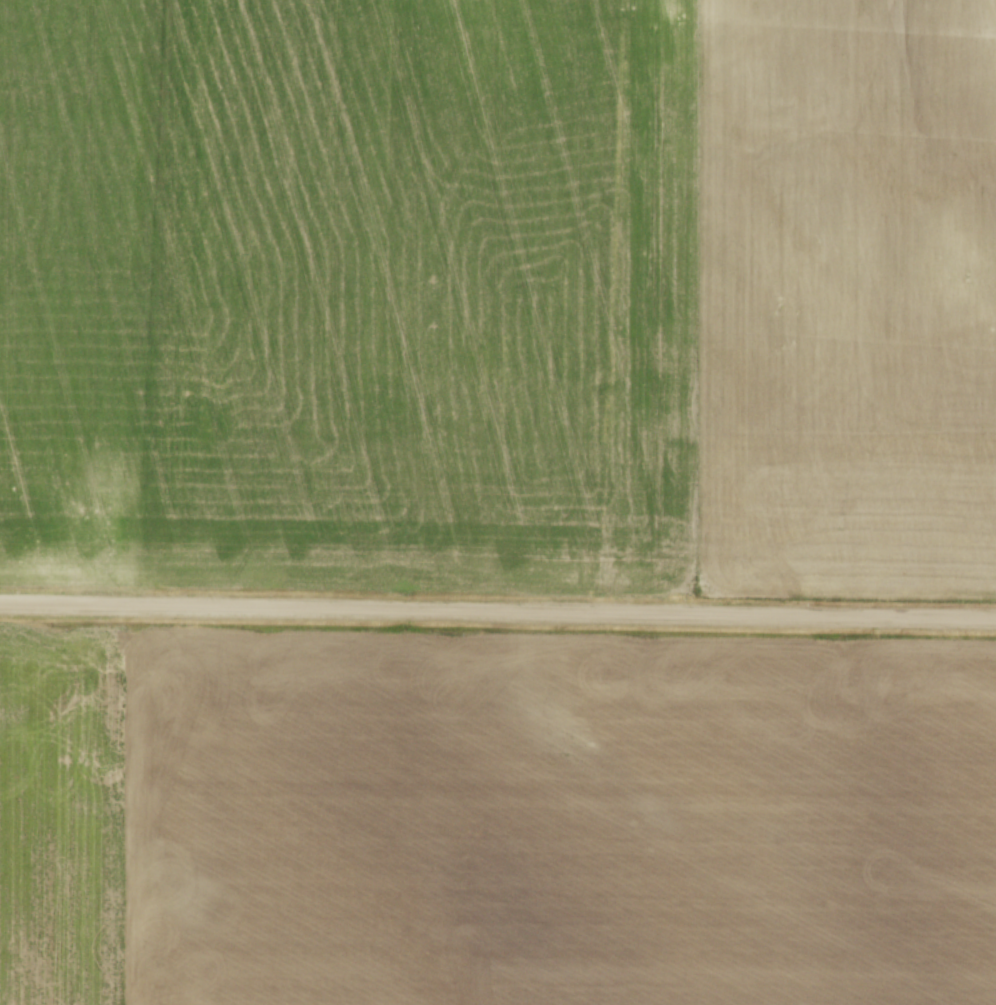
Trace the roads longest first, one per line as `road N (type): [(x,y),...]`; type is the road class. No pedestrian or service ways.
road 1 (residential): [(0,601),(995,618)]

